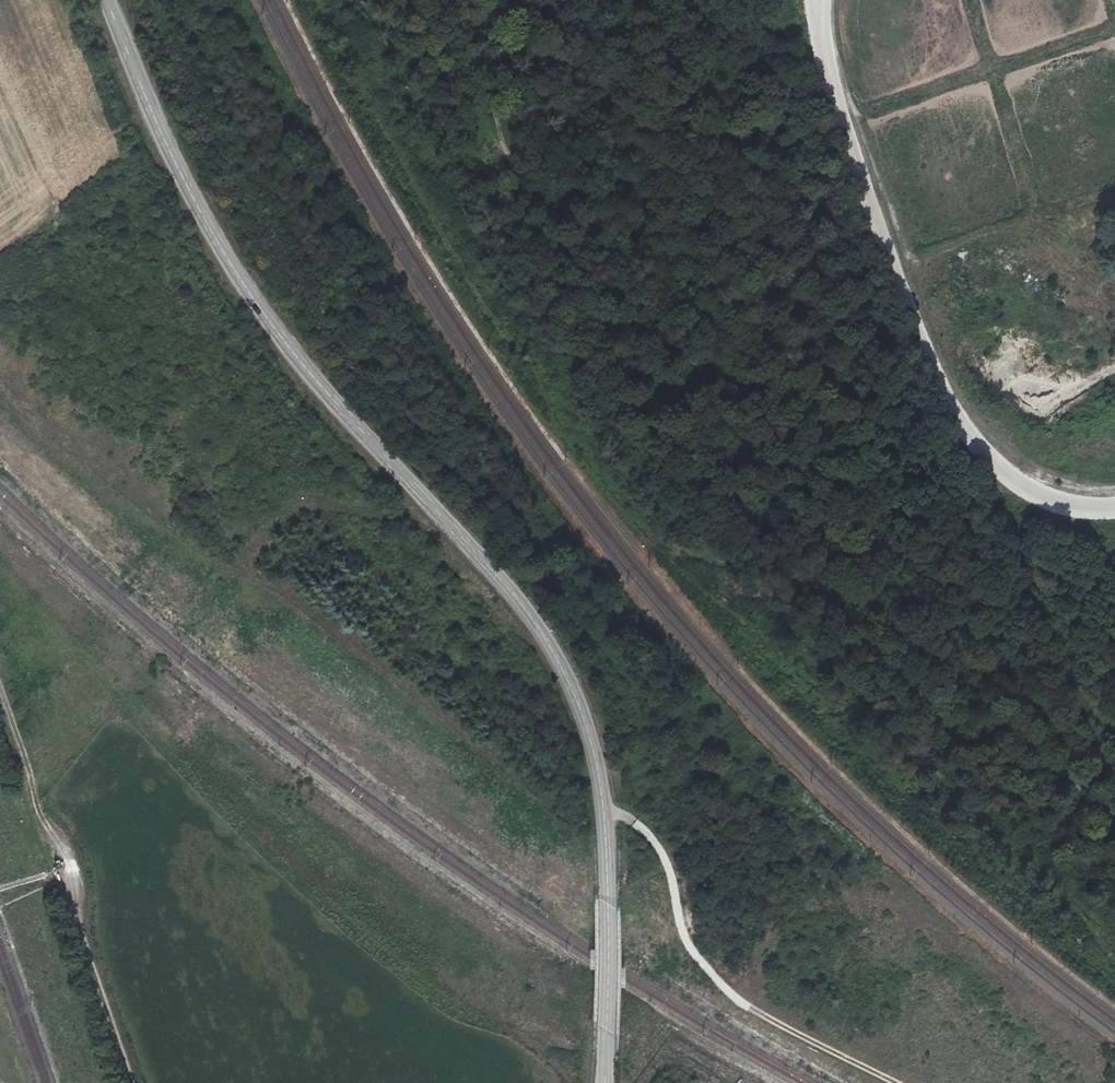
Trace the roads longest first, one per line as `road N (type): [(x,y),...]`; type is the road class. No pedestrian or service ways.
road 1 (tertiary): [(606,1082),(605,824),(594,753),(572,689),(519,600),(323,388),(260,308),(190,191),(108,0)]
road 2 (track): [(1114,819),(897,627),(862,576),(828,440),(816,426),(682,356),(566,251),(522,175),(465,22)]
road 3 (track): [(894,1082),(781,1026),(720,982),(684,935),(662,851),(636,822),(604,810)]
road 4 (track): [(0,688),(44,822),(68,857),(84,936),(133,1082)]

